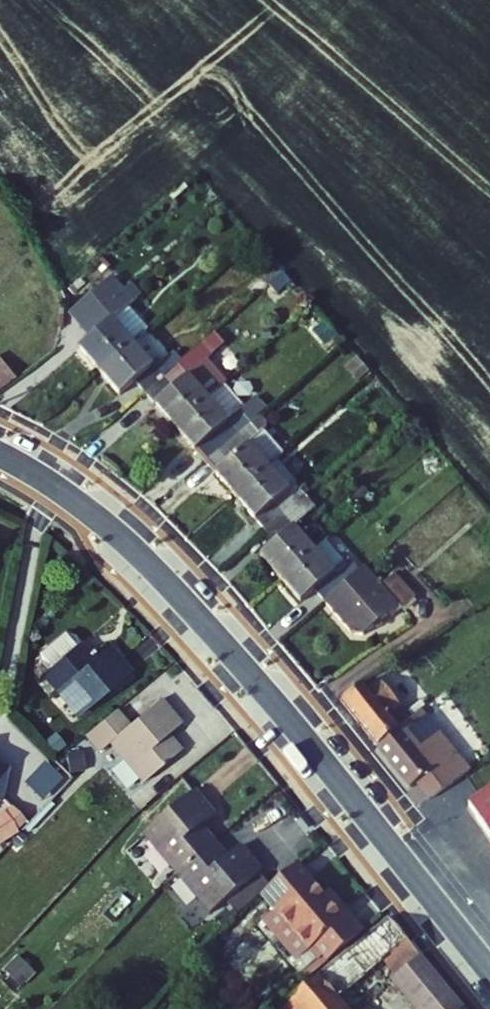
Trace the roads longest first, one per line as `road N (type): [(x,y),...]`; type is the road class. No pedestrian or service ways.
road 1 (residential): [(0,453),(70,494),(176,589),(489,967)]

